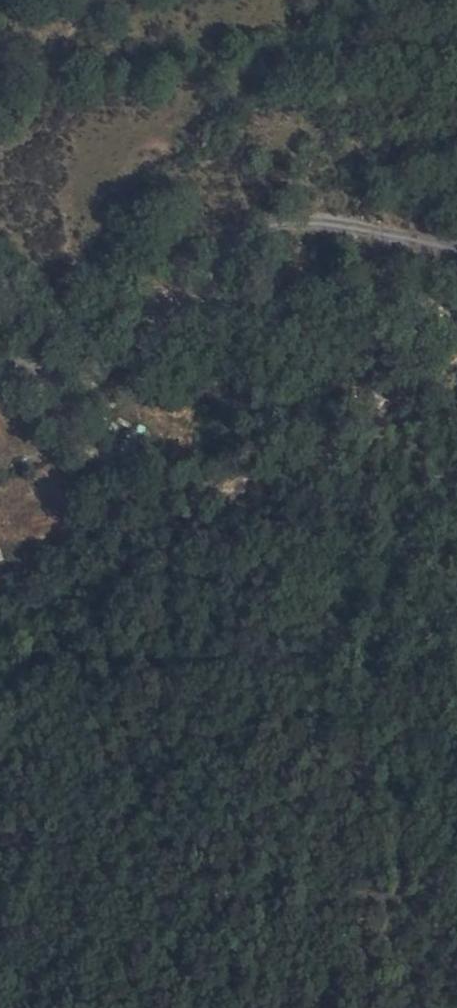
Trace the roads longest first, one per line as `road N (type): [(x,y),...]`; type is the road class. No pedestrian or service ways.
road 1 (unclassified): [(456,252),(284,225),(229,247),(167,306),(88,354),(0,365)]

